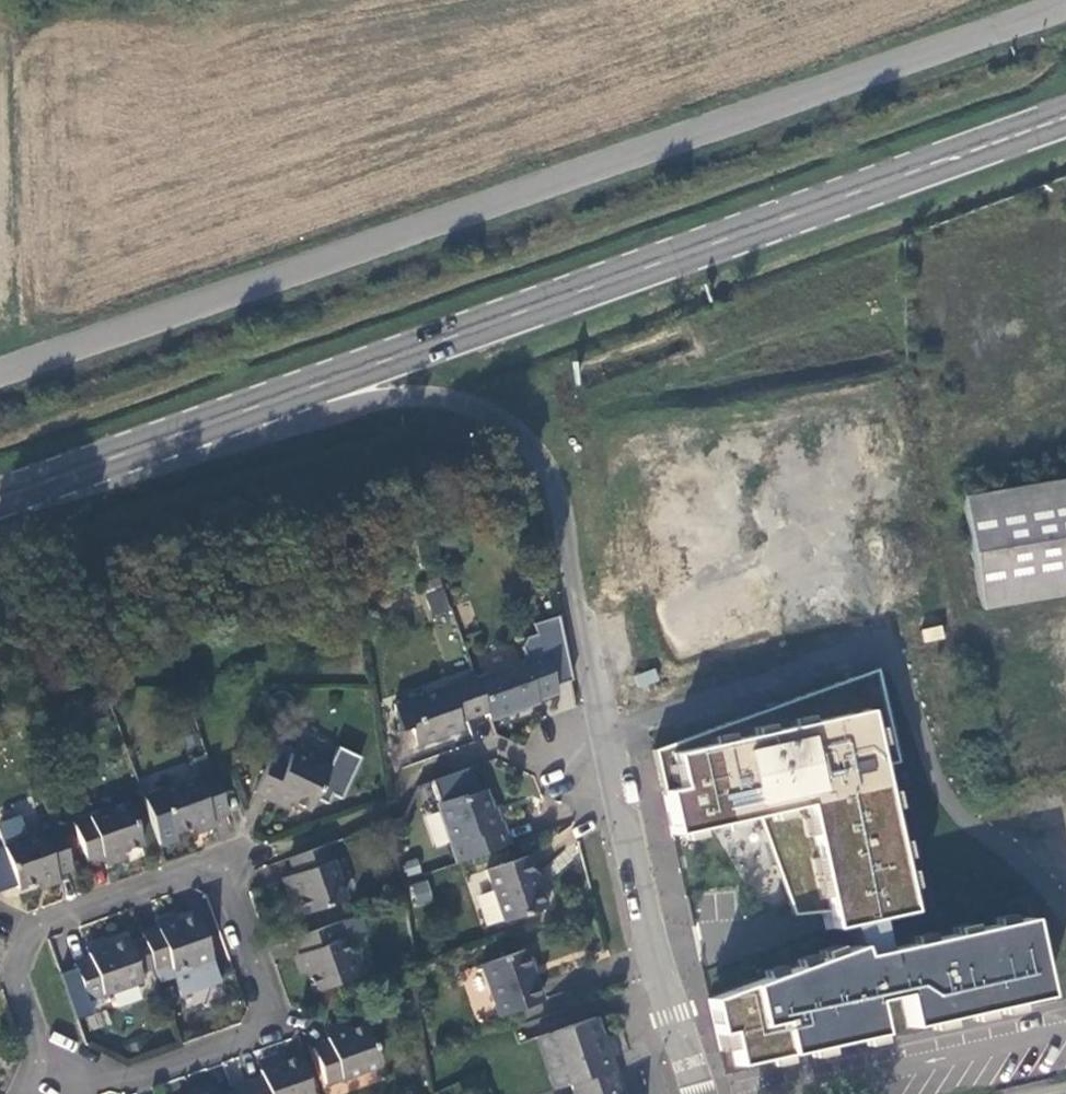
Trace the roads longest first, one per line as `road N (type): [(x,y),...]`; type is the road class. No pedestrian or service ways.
road 1 (tertiary): [(0,370),(1065,3)]
road 2 (primary): [(1065,122),(188,435)]
road 3 (unclassified): [(188,435),(428,398),(502,415),(558,478),(590,655)]
road 4 (residential): [(219,867),(269,994),(250,1038),(118,1080),(45,1058)]
road 5 (residential): [(608,767),(696,1093)]
road 6 (residential): [(45,1058),(15,975),(39,924),(219,867)]
road 7 (unclassified): [(1065,1027),(775,1093)]
road 8 (primary): [(188,435),(0,501)]
road 9 (residential): [(608,767),(495,747),(446,764)]

